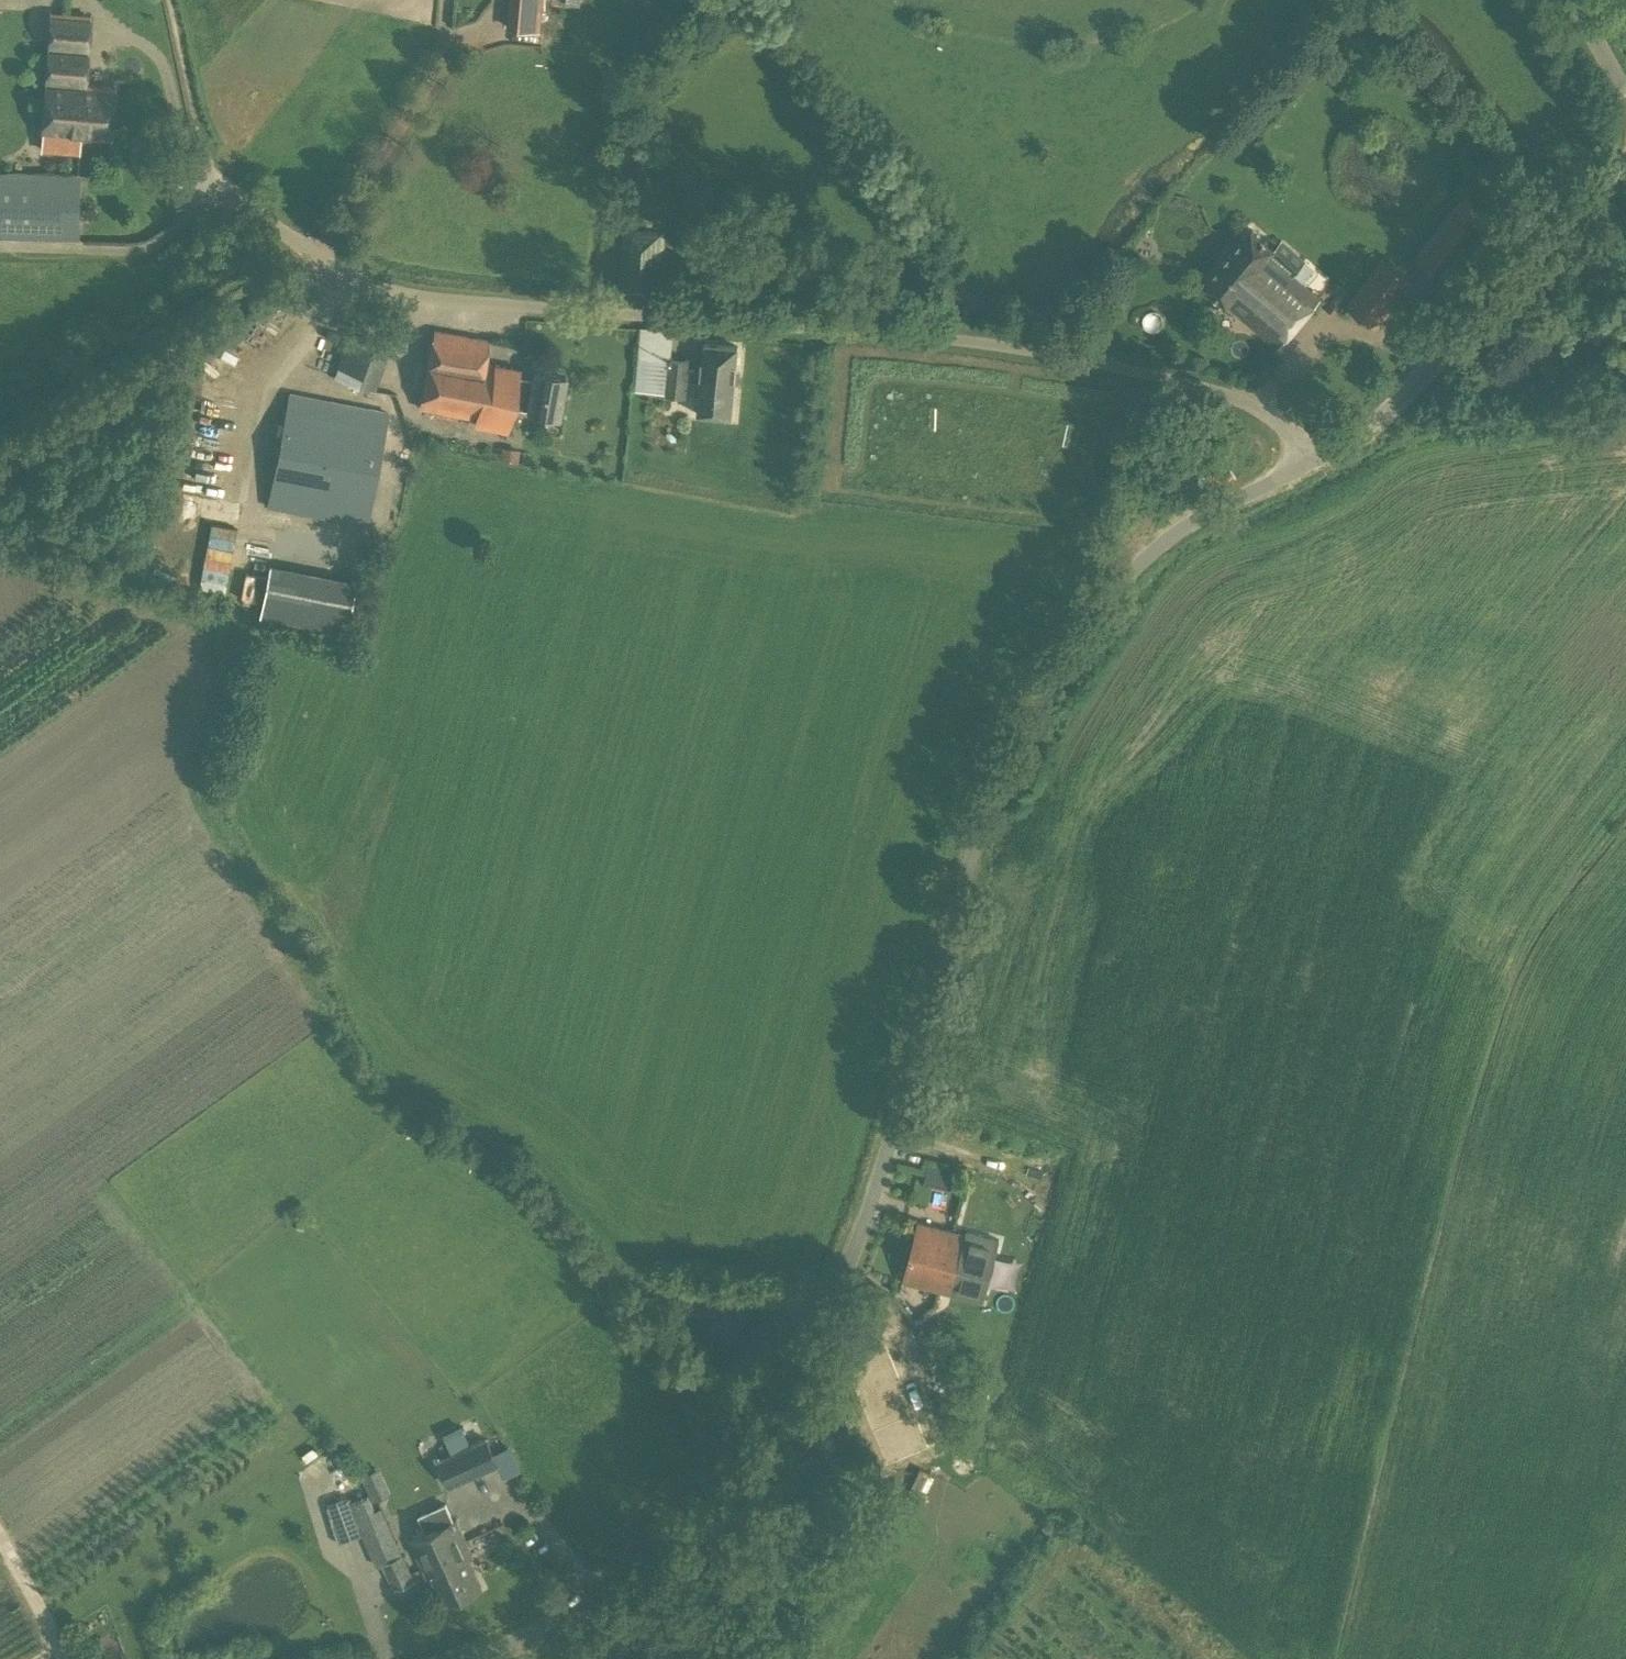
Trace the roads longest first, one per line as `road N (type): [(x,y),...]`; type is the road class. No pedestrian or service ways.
road 1 (unclassified): [(474,1658),(566,1610),(608,1576),(795,1361),(867,1209),(973,849),(1051,679),(1137,563),(1227,503),(1312,462)]
road 2 (unclassified): [(1312,462),(1256,404),(1086,359),(480,302),(371,284),(219,194),(210,166)]
road 3 (unclassified): [(1312,462),(1385,414),(1625,163)]

